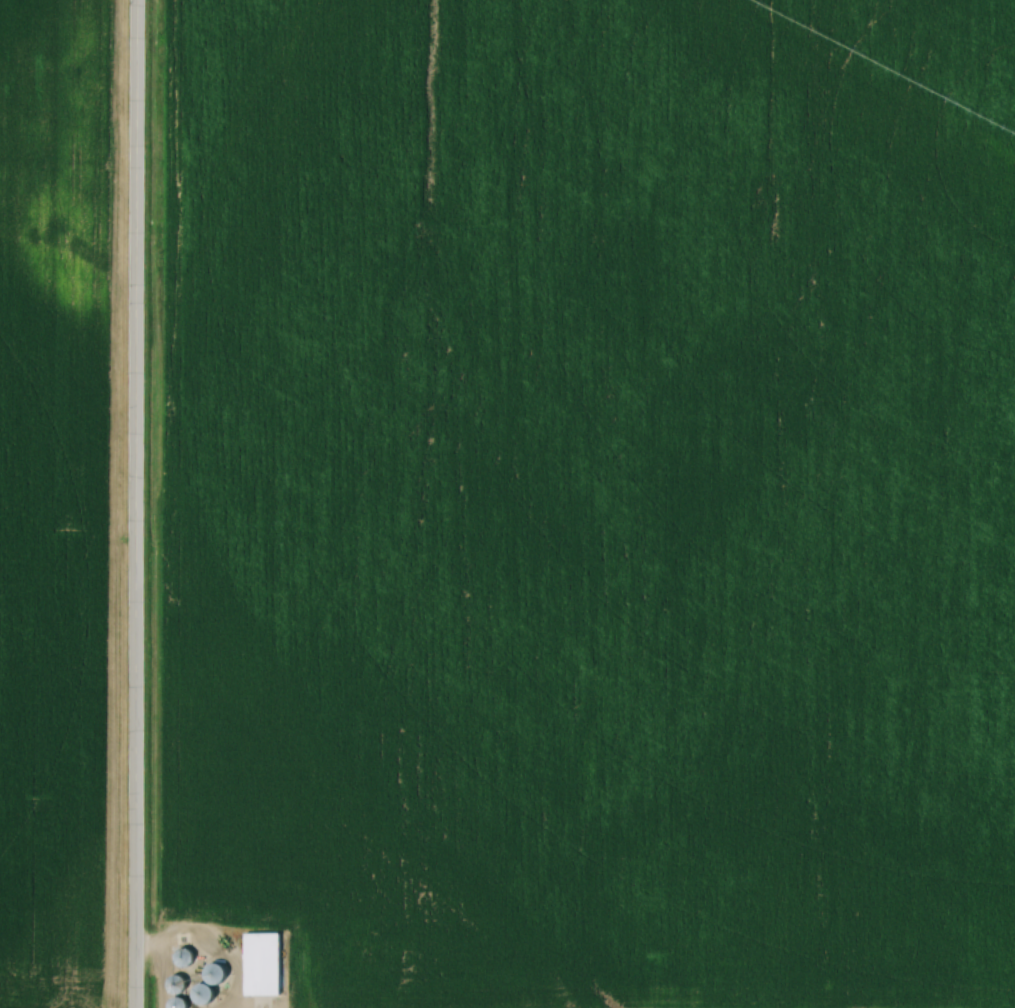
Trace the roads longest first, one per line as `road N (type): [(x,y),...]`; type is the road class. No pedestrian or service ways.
road 1 (tertiary): [(137,1007),(135,0)]

